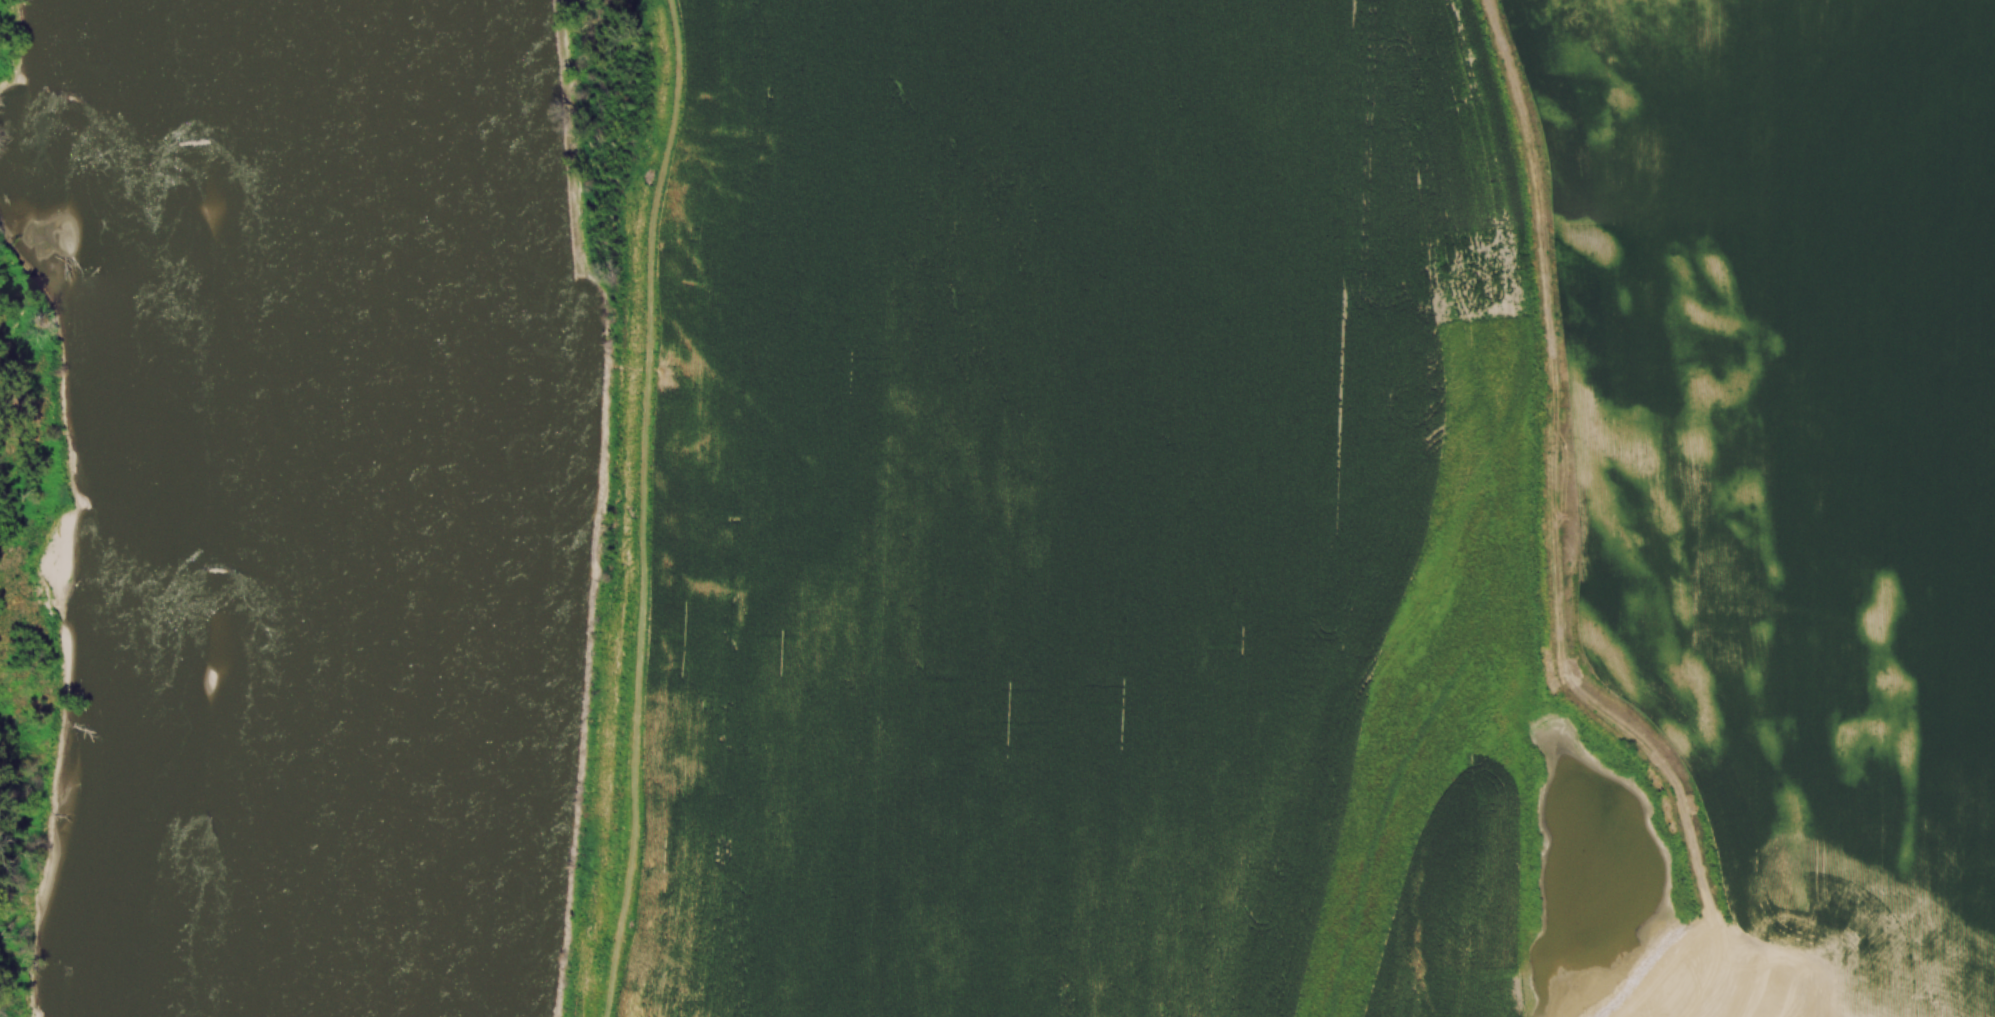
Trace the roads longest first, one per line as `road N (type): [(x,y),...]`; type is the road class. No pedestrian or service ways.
road 1 (residential): [(1487,0),(1540,204),(1563,673),(1667,768),(1724,962),(1719,985),(1692,1005),(1578,980),(1567,993),(1566,1016)]

